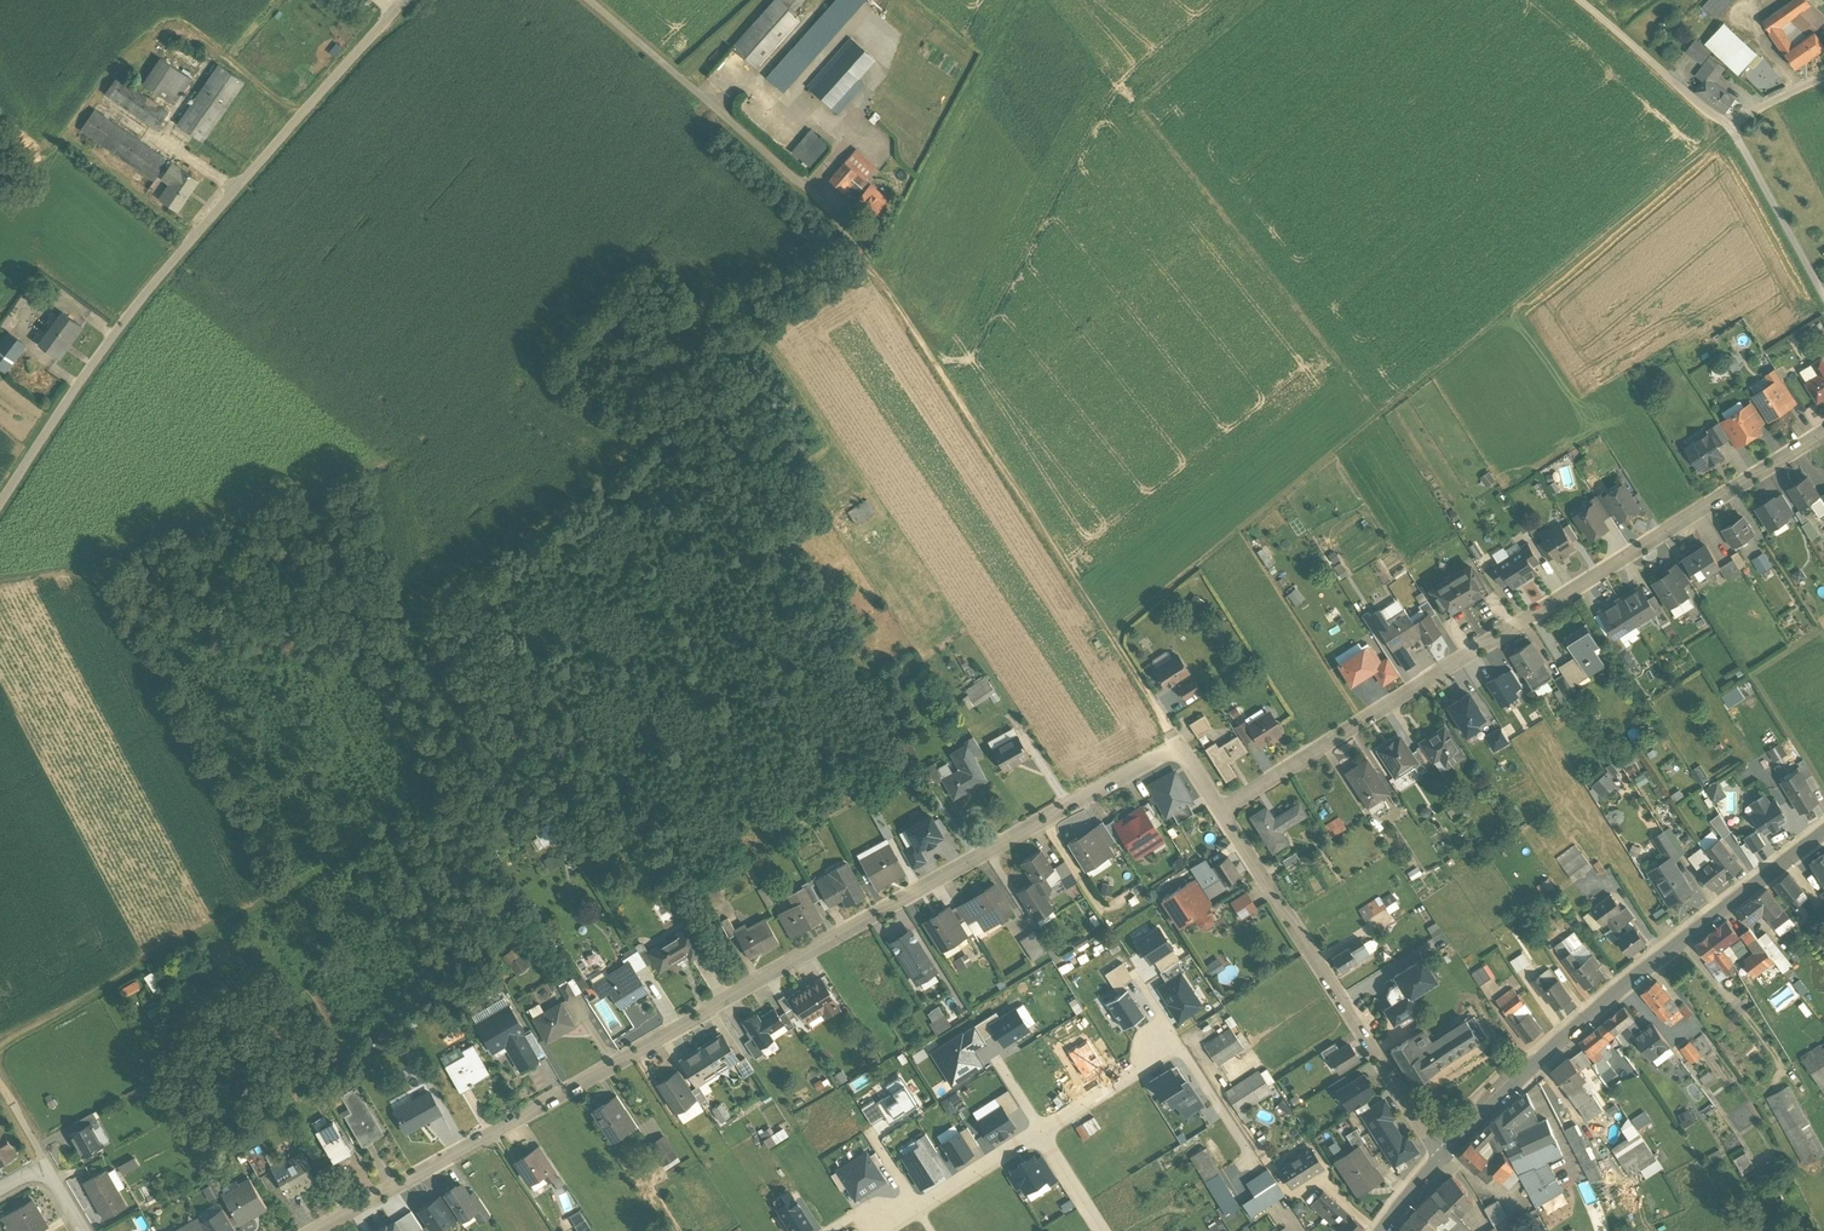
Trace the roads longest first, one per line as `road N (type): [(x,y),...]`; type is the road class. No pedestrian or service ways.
road 1 (residential): [(322,1230),(1070,813),(1185,757)]
road 2 (track): [(1111,637),(1732,123)]
road 3 (residential): [(1226,824),(1823,434)]
road 4 (unclassified): [(405,0),(149,287),(0,502)]
road 5 (track): [(0,1069),(435,813)]
road 6 (residential): [(1444,1157),(1619,992),(1823,835)]
road 7 (track): [(1111,637),(864,260)]
road 8 (residential): [(1444,1157),(1226,824)]
road 9 (unclassified): [(864,260),(797,181),(589,0)]
road 10 (unclassified): [(1578,0),(1732,123)]
road 11 (unclassified): [(1813,271),(1732,123)]
road 12 (residential): [(1185,757),(1111,637)]
road 13 (residential): [(0,1192),(48,1169),(82,1230)]

